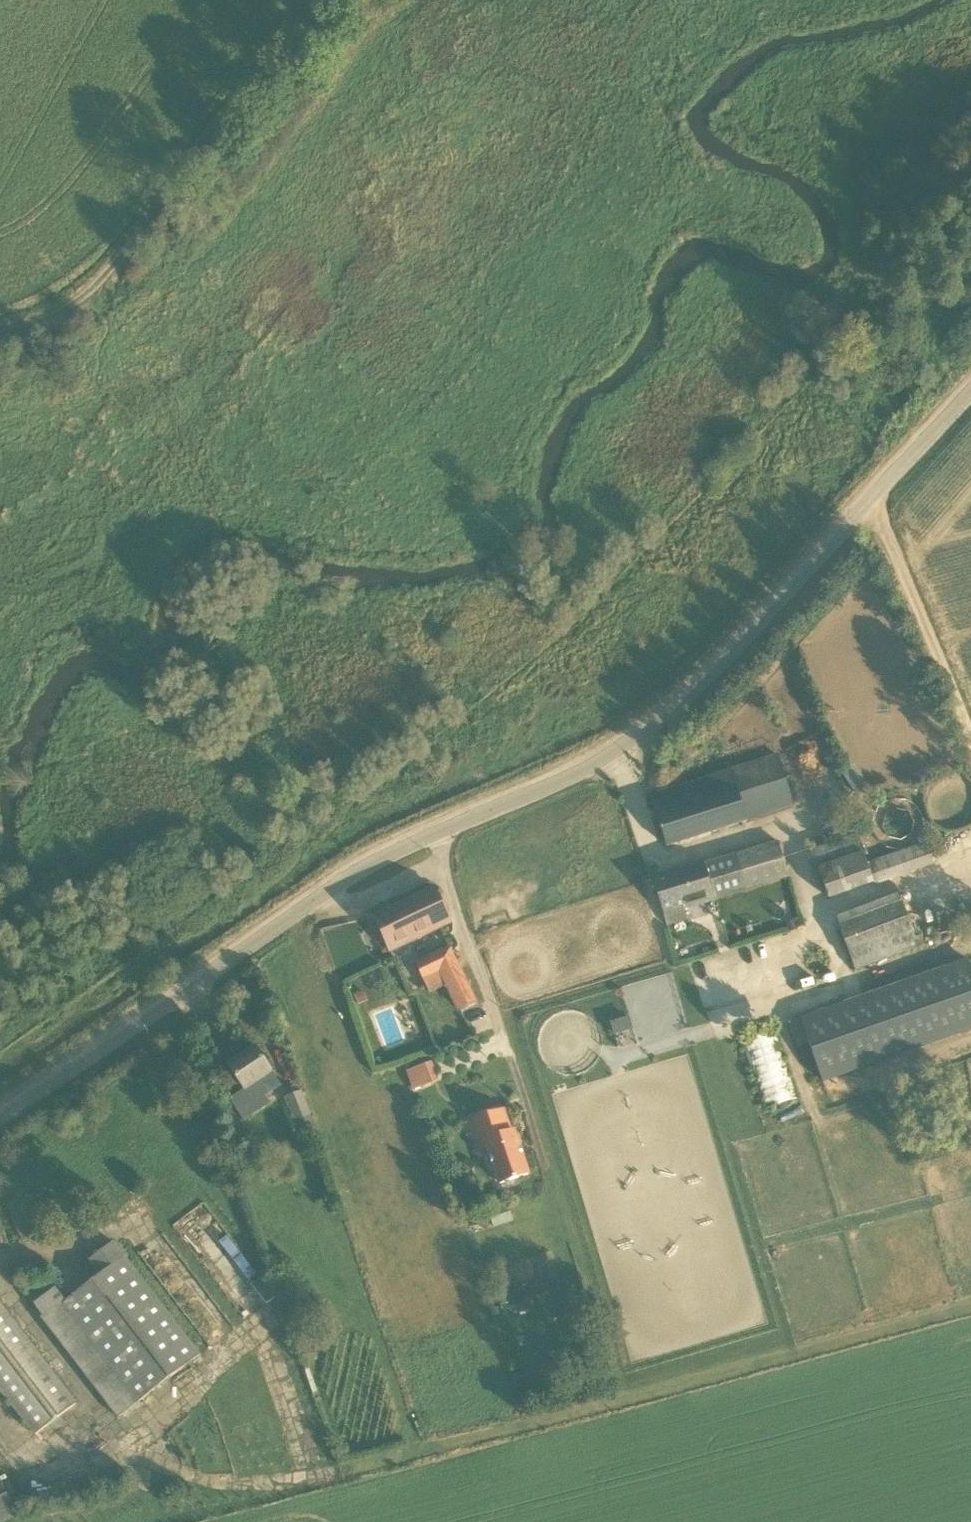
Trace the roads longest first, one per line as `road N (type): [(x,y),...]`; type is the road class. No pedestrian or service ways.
road 1 (unclassified): [(0,1113),(371,863),(590,767),(647,728),(693,691),(970,398)]
road 2 (track): [(337,1485),(970,1321)]
road 3 (track): [(332,0),(209,158),(72,308),(0,327)]
road 4 (track): [(869,498),(970,742)]

